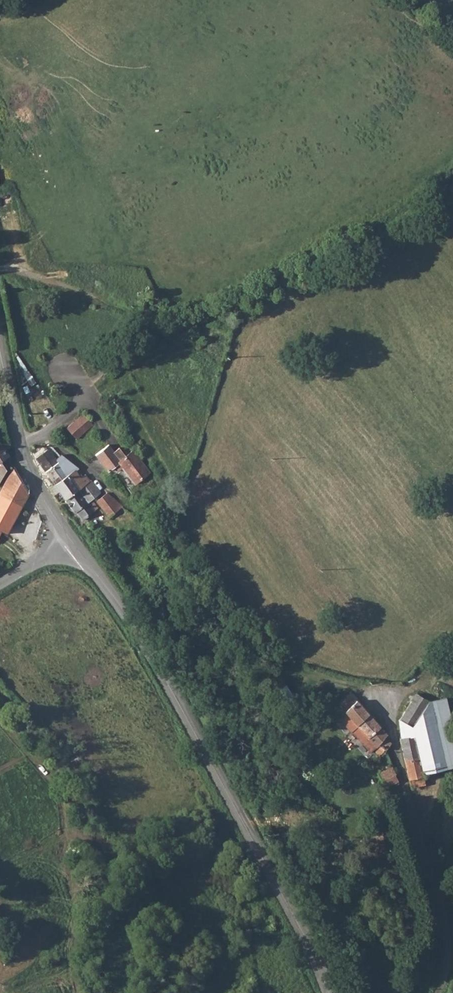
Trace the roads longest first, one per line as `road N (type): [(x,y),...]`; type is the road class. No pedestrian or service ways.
road 1 (tertiary): [(73,546),(146,650),(328,992)]
road 2 (track): [(0,275),(185,328),(325,258),(452,180)]
road 3 (unclassified): [(439,992),(450,956),(445,924),(390,701)]
road 4 (residential): [(25,450),(86,399),(62,364)]

